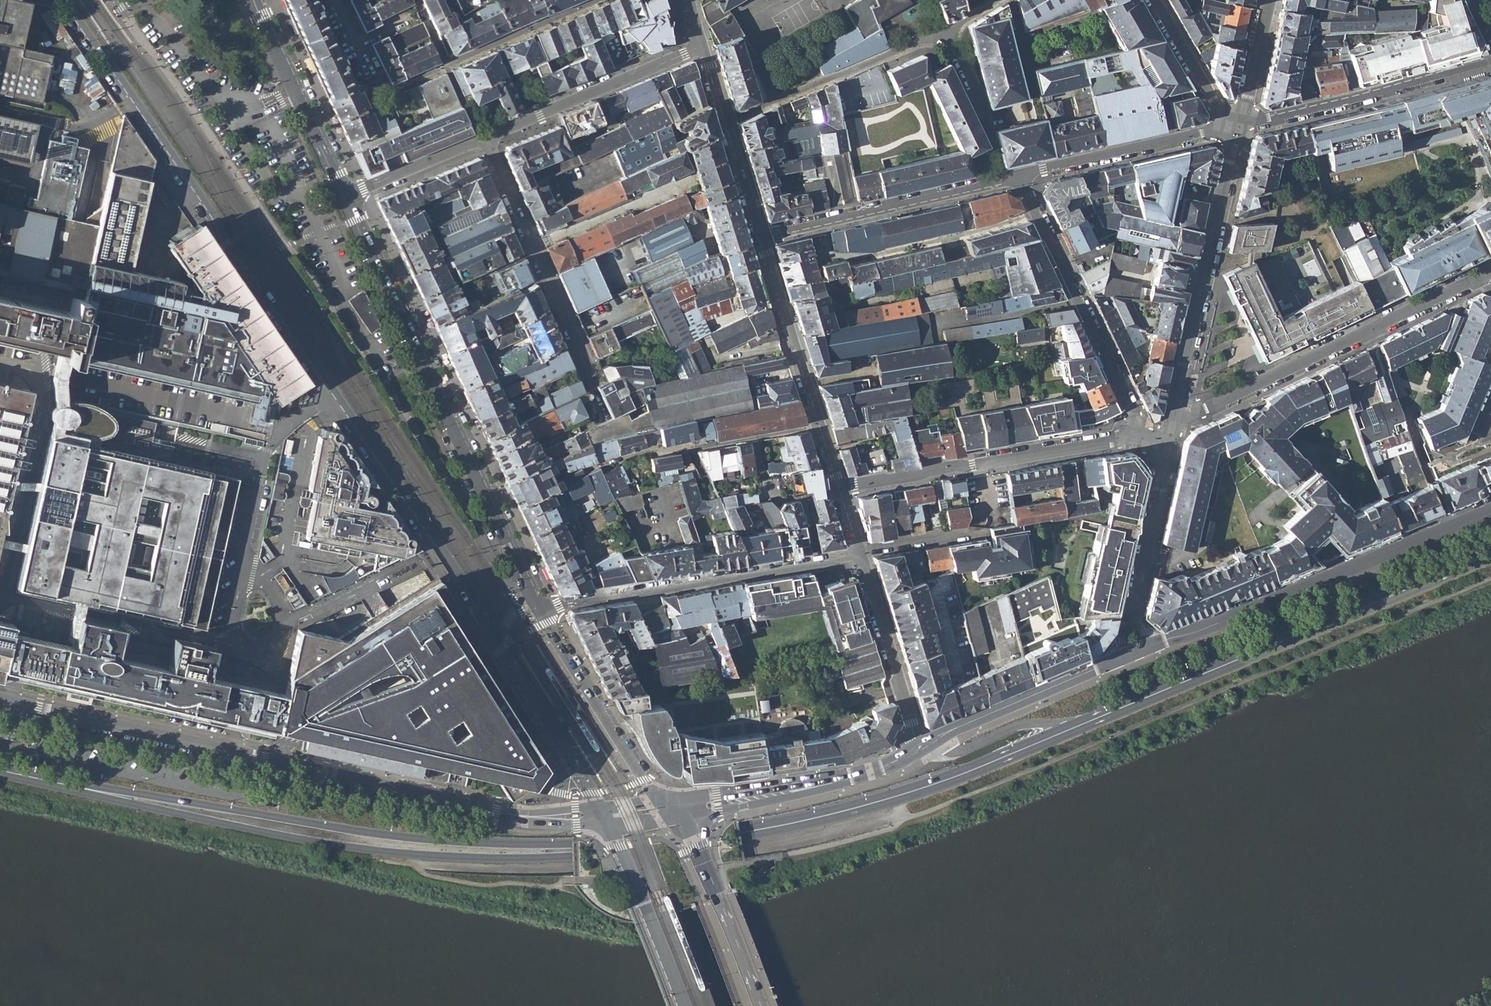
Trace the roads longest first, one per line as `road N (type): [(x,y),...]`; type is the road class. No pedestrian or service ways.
road 1 (primary): [(0,768),(354,841),(570,850),(744,835),(813,819),(933,784),(1078,725)]
road 2 (secondary): [(62,0),(496,640)]
road 3 (residential): [(501,812),(0,699)]
road 4 (primary): [(1078,725),(1490,553)]
road 5 (secondary): [(533,596),(344,198)]
road 6 (residential): [(1152,651),(1490,512)]
road 7 (residential): [(1174,418),(1490,272)]
road 8 (residential): [(539,609),(859,554)]
road 9 (residential): [(839,489),(1136,435)]
road 10 (residential): [(1239,124),(1174,418)]
road 11 (residential): [(1020,174),(1136,435)]
road 12 (residential): [(1020,174),(760,236)]
road 13 (residential): [(839,489),(760,236)]
road 14 (residential): [(1239,124),(1490,60)]
road 15 (residential): [(483,140),(590,374)]
road 16 (residential): [(483,140),(697,44)]
road 17 (secondary): [(665,802),(636,768),(539,609)]
road 18 (residential): [(1239,124),(1020,174)]
road 19 (secondary): [(344,198),(254,0)]
road 20 (residential): [(922,753),(859,554)]
road 21 (secondary): [(758,1005),(677,815)]
road 22 (residential): [(922,753),(1108,669)]
road 23 (residential): [(760,236),(697,44)]
road 24 (secondary): [(610,823),(683,1005)]
road 25 (residential): [(1168,446),(1133,616)]
road 26 (residential): [(1078,725),(1020,725),(959,751),(922,753)]
road 27 (residential): [(819,786),(665,802)]
road 28 (residential): [(1153,0),(1212,99),(1239,124)]
road 29 (residential): [(344,198),(483,140)]
road 30 (residential): [(677,815),(819,786)]
road 31 (secondary): [(496,640),(567,750)]
road 32 (residential): [(1267,0),(1239,124)]
road 33 (residential): [(859,554),(984,534)]

